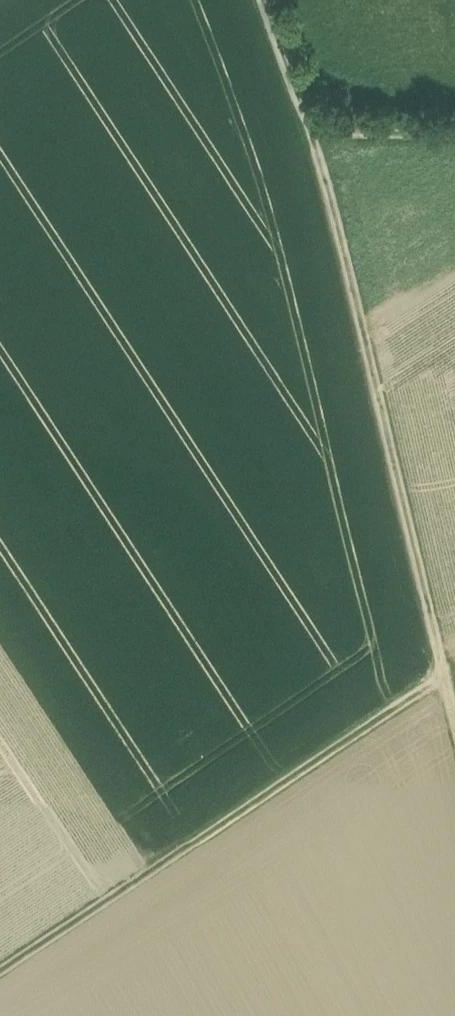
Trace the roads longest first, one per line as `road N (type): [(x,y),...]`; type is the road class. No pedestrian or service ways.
road 1 (track): [(312,125),(454,733)]
road 2 (track): [(440,672),(0,964)]
road 3 (track): [(312,125),(454,129)]
road 4 (track): [(266,0),(312,125)]

